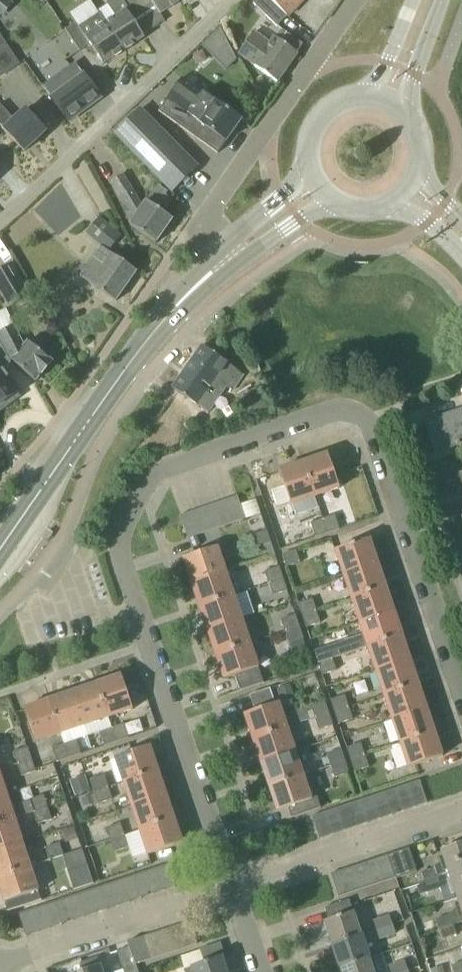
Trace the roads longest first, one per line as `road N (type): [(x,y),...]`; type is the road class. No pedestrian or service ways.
road 1 (residential): [(233,888),(123,558),(138,508),(164,472),(245,445)]
road 2 (residential): [(461,698),(366,426),(345,416),(245,445)]
road 3 (secondary): [(0,549),(150,337),(224,263)]
road 4 (residential): [(0,222),(234,0)]
road 5 (residential): [(356,0),(270,130),(200,218),(224,263)]
road 6 (residential): [(0,960),(233,888)]
road 7 (residential): [(233,888),(461,811)]
road 8 (secondary): [(386,101),(358,97),(321,117),(308,158),(318,185)]
road 9 (secondary): [(224,263),(318,185)]

